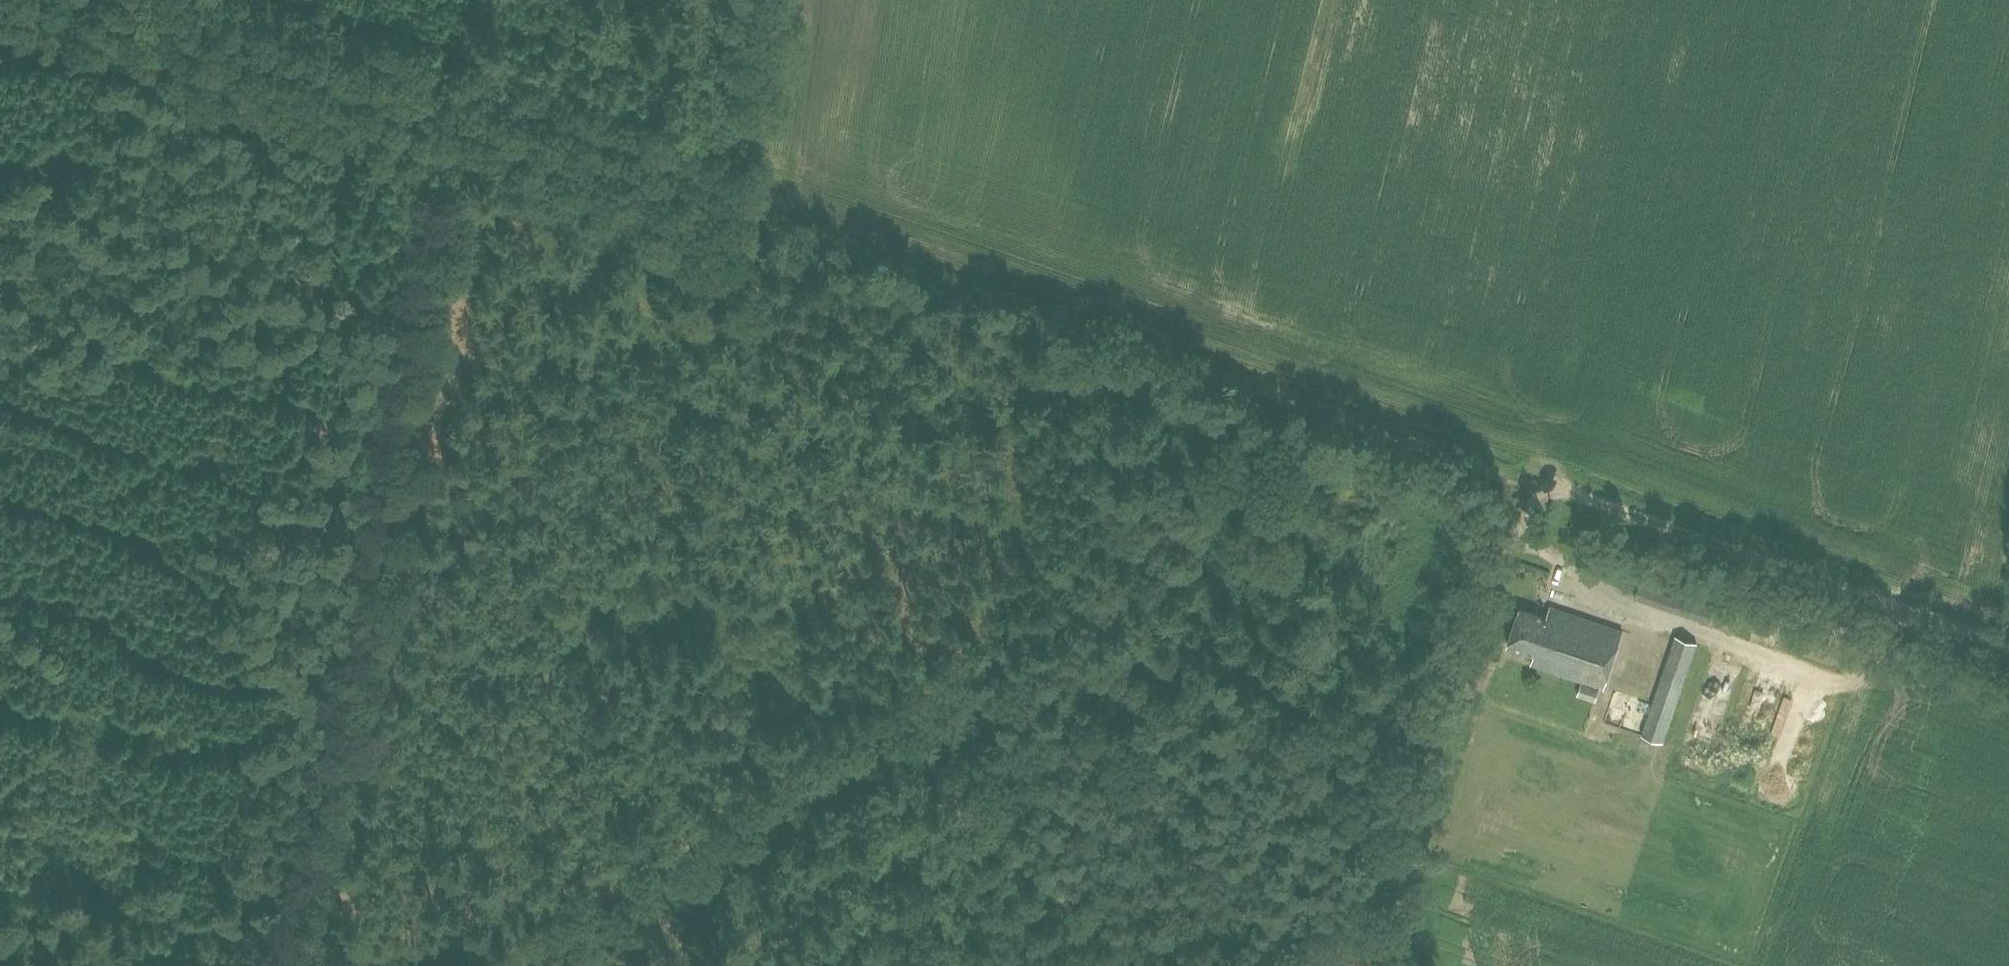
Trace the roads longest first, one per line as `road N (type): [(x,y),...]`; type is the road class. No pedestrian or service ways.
road 1 (track): [(0,282),(873,590),(900,608),(911,636),(905,670),(446,965)]
road 2 (track): [(67,0),(1537,488)]
road 3 (track): [(1273,965),(1370,916),(1521,483)]
road 4 (unclassified): [(2008,647),(1537,488)]

